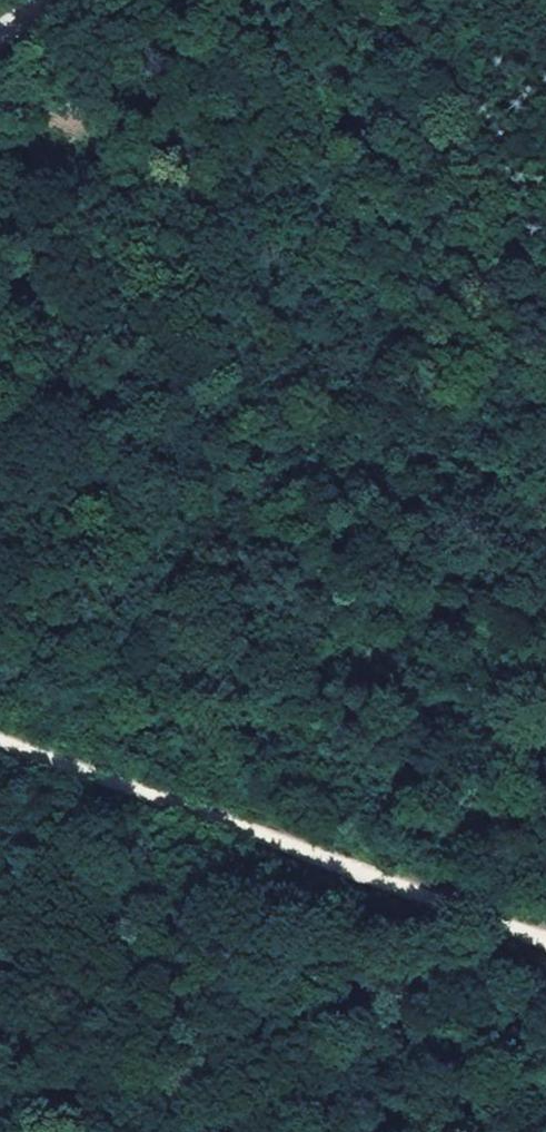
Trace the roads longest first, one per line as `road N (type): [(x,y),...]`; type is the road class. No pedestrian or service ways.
road 1 (track): [(545,940),(0,742)]

